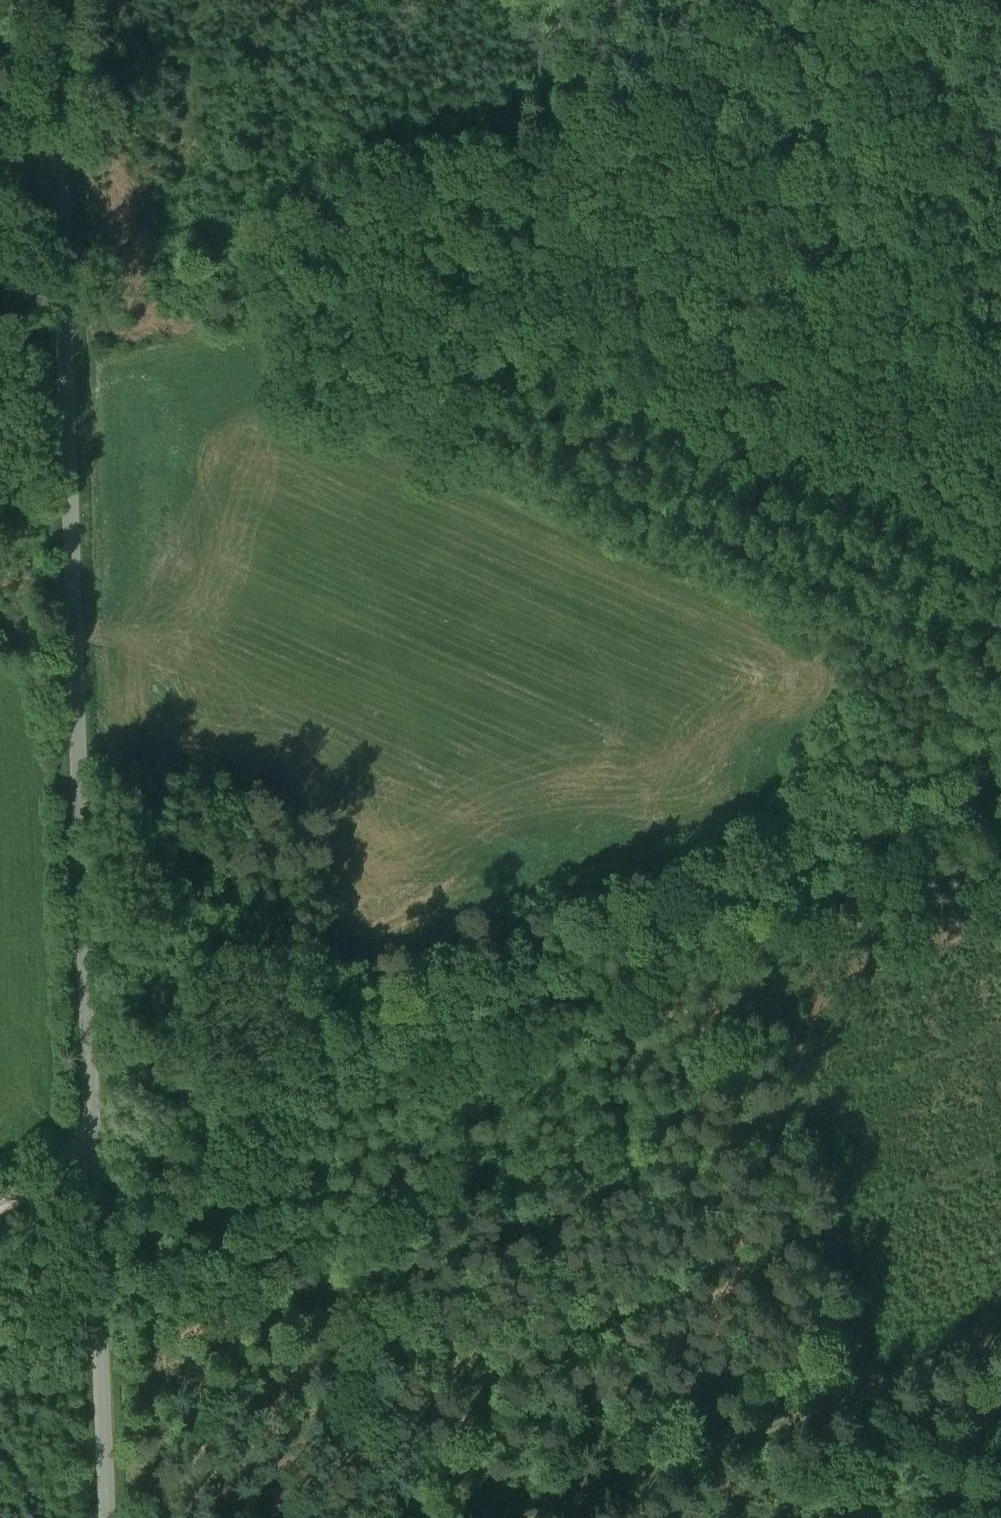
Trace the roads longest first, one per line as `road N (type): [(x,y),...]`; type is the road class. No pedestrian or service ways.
road 1 (tertiary): [(107,1517),(47,0)]
road 2 (track): [(520,1517),(1000,1339)]
road 3 (track): [(864,1390),(890,1517)]

